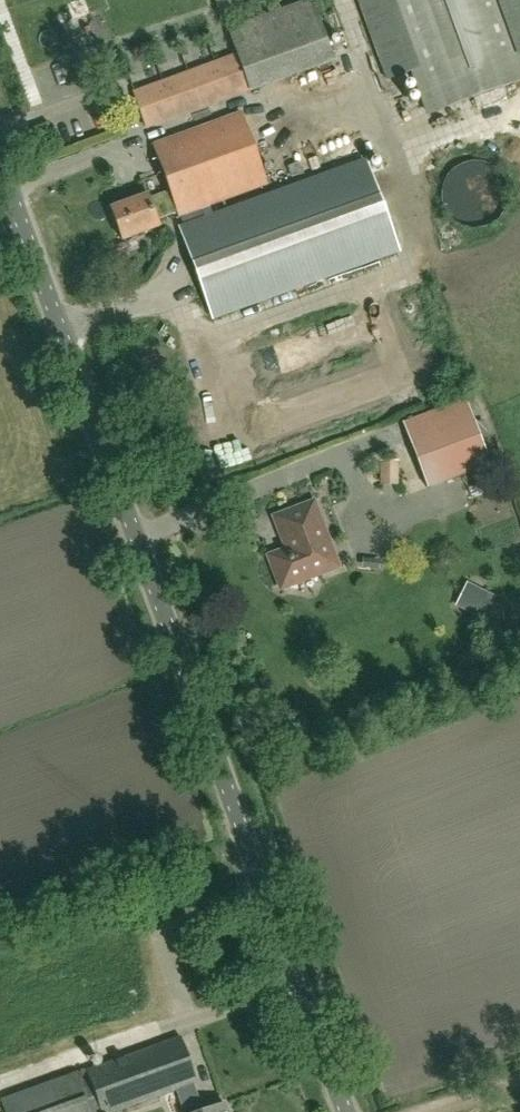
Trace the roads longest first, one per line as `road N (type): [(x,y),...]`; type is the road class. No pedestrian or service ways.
road 1 (unclassified): [(342,1111),(0,189)]

